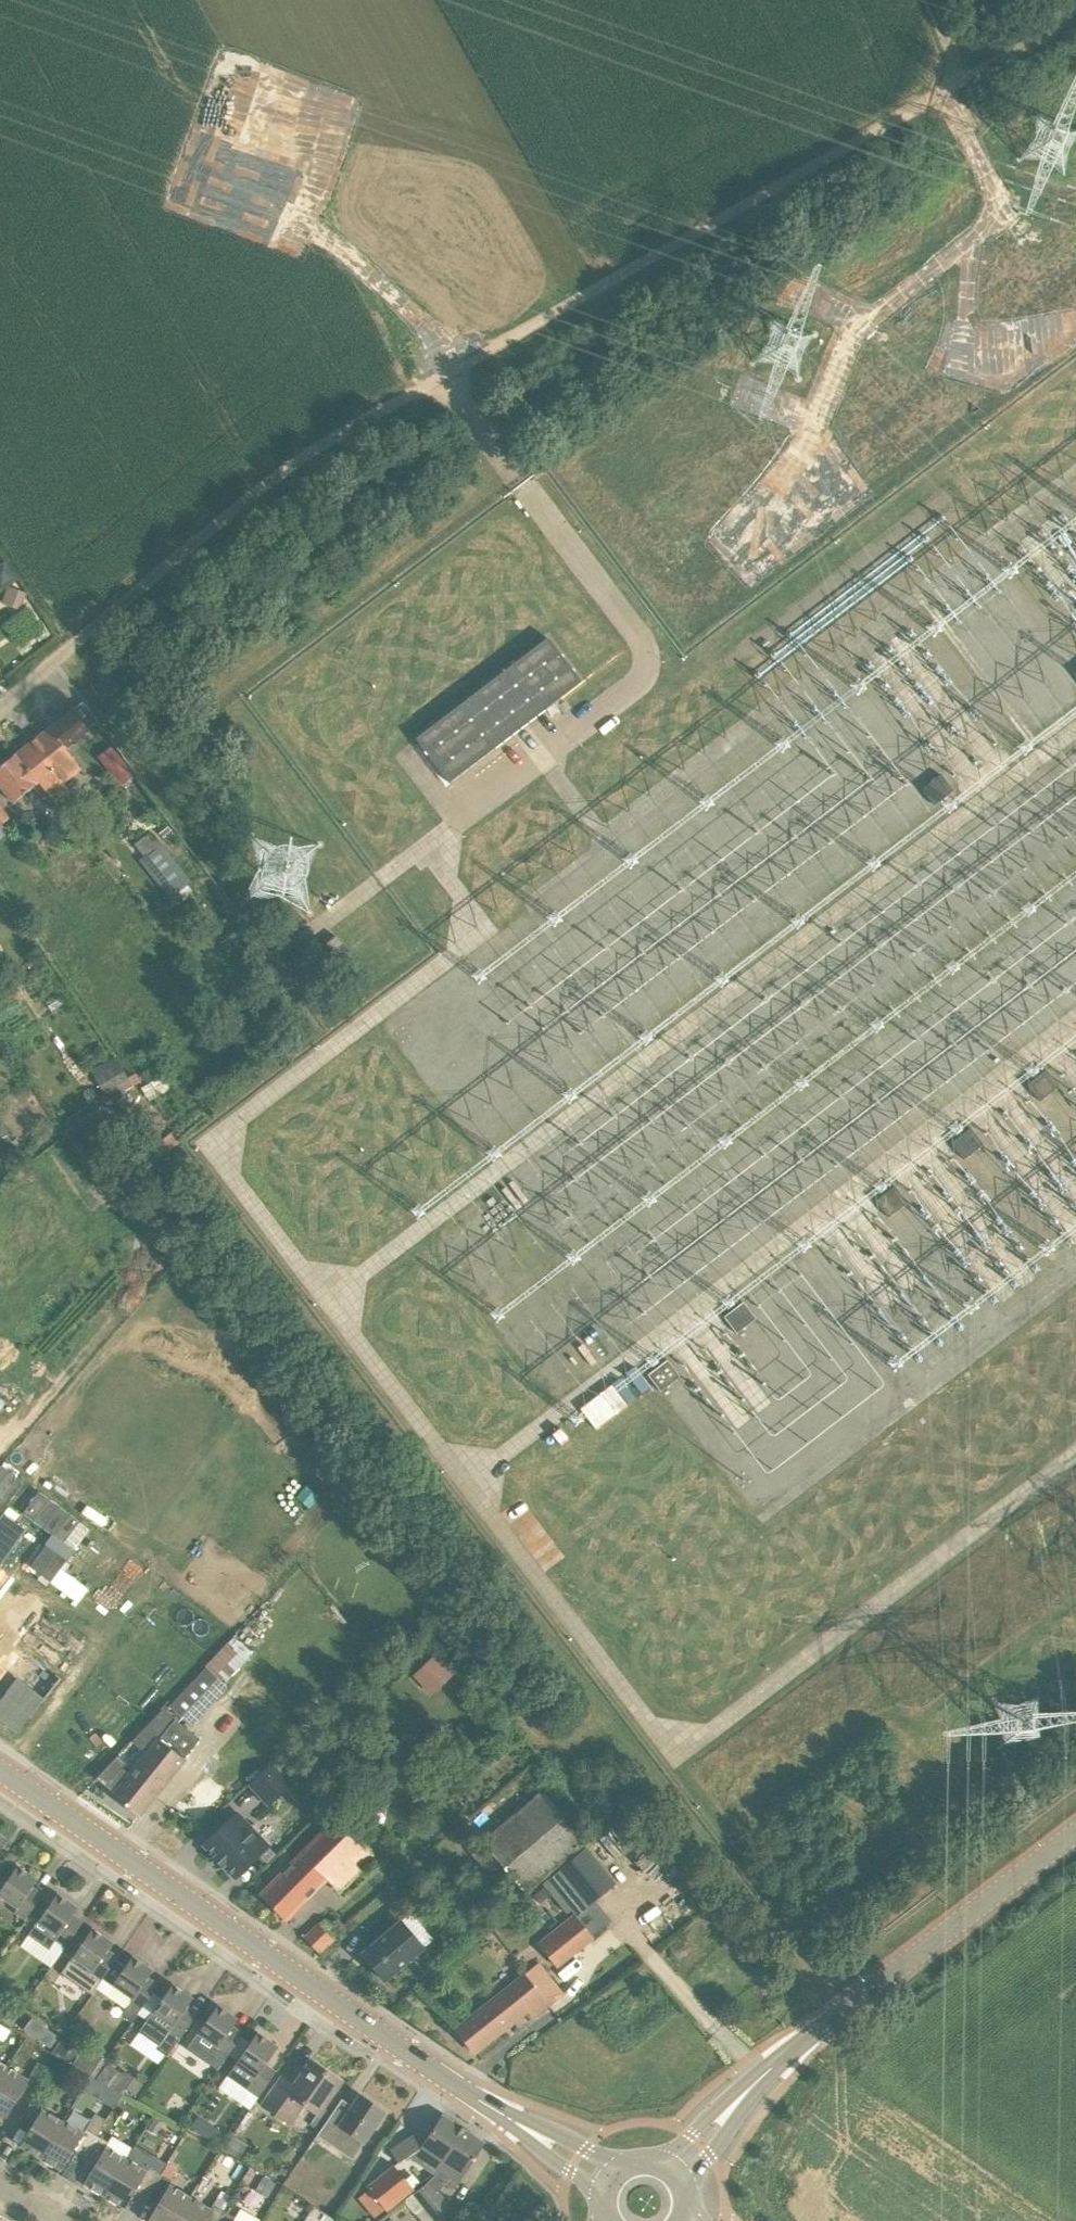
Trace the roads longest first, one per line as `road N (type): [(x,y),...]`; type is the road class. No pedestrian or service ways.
road 1 (unclassified): [(0,710),(177,560),(384,406),(1075,15)]
road 2 (tertiary): [(536,2137),(0,1770)]
road 3 (tertiary): [(736,2105),(800,2044),(1075,1834)]

